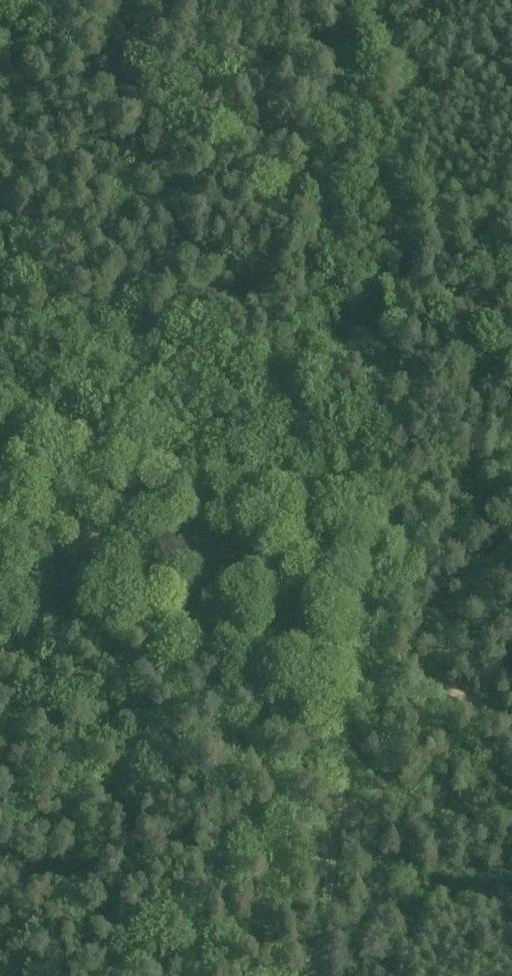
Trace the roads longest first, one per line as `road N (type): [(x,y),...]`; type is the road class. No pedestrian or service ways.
road 1 (track): [(0,410),(382,517),(373,643)]
road 2 (track): [(437,0),(382,517)]
road 3 (track): [(373,643),(318,975)]
road 4 (track): [(373,643),(511,721)]
road 5 (track): [(511,466),(382,517)]

